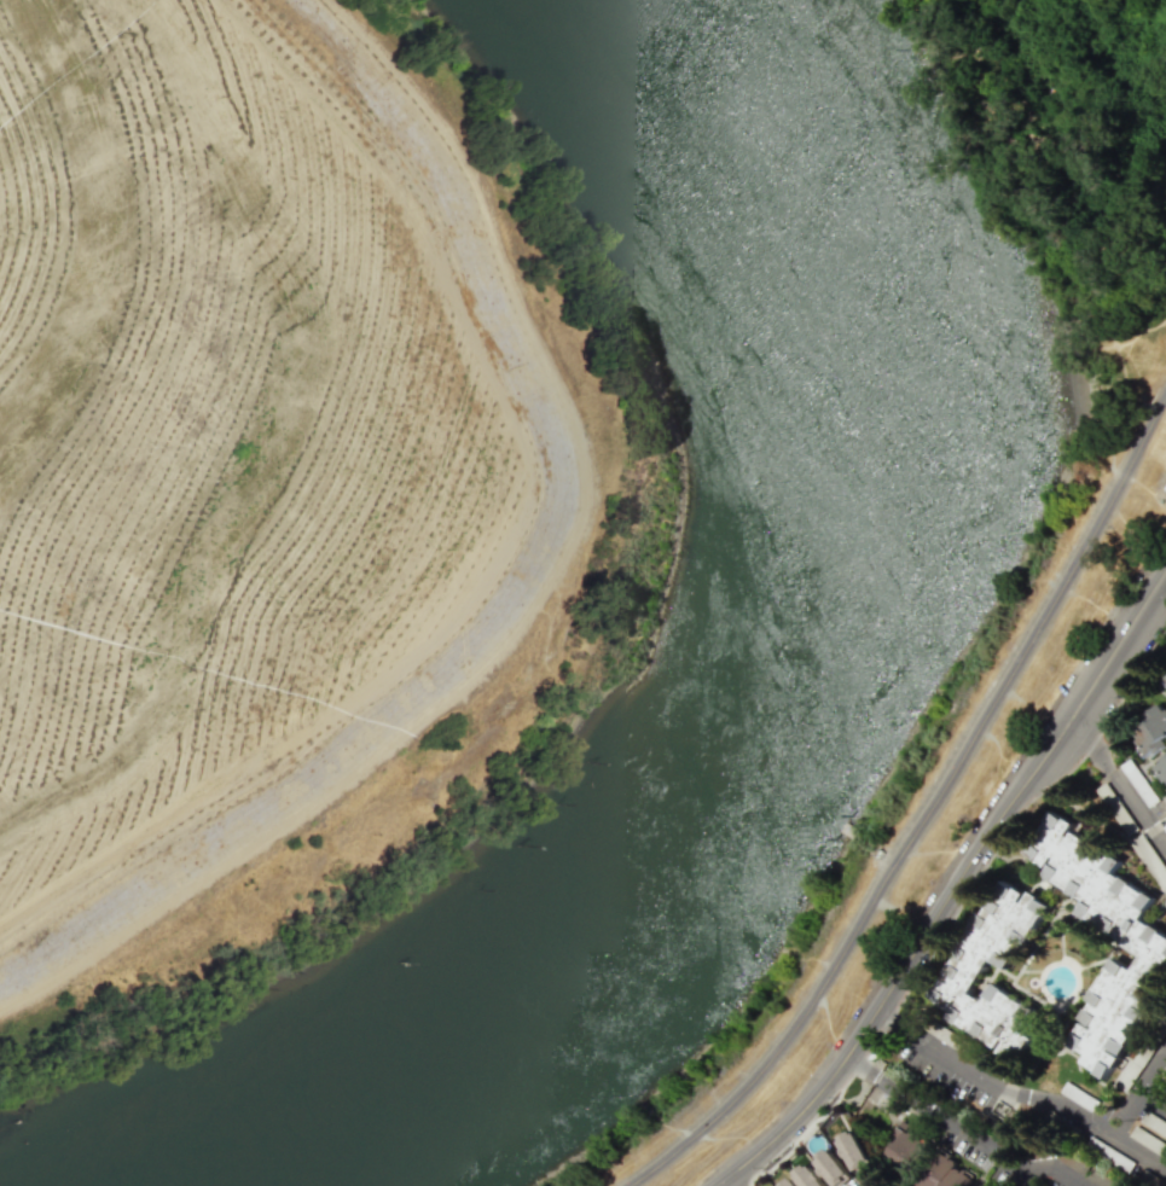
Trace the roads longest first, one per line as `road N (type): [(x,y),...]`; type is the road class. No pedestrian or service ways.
road 1 (residential): [(0,996),(121,928),(449,674),(553,550),(570,507),(574,465),(562,420),(466,191),(394,77),(321,0)]
road 2 (tertiary): [(719,1185),(854,1048),(1165,566)]

